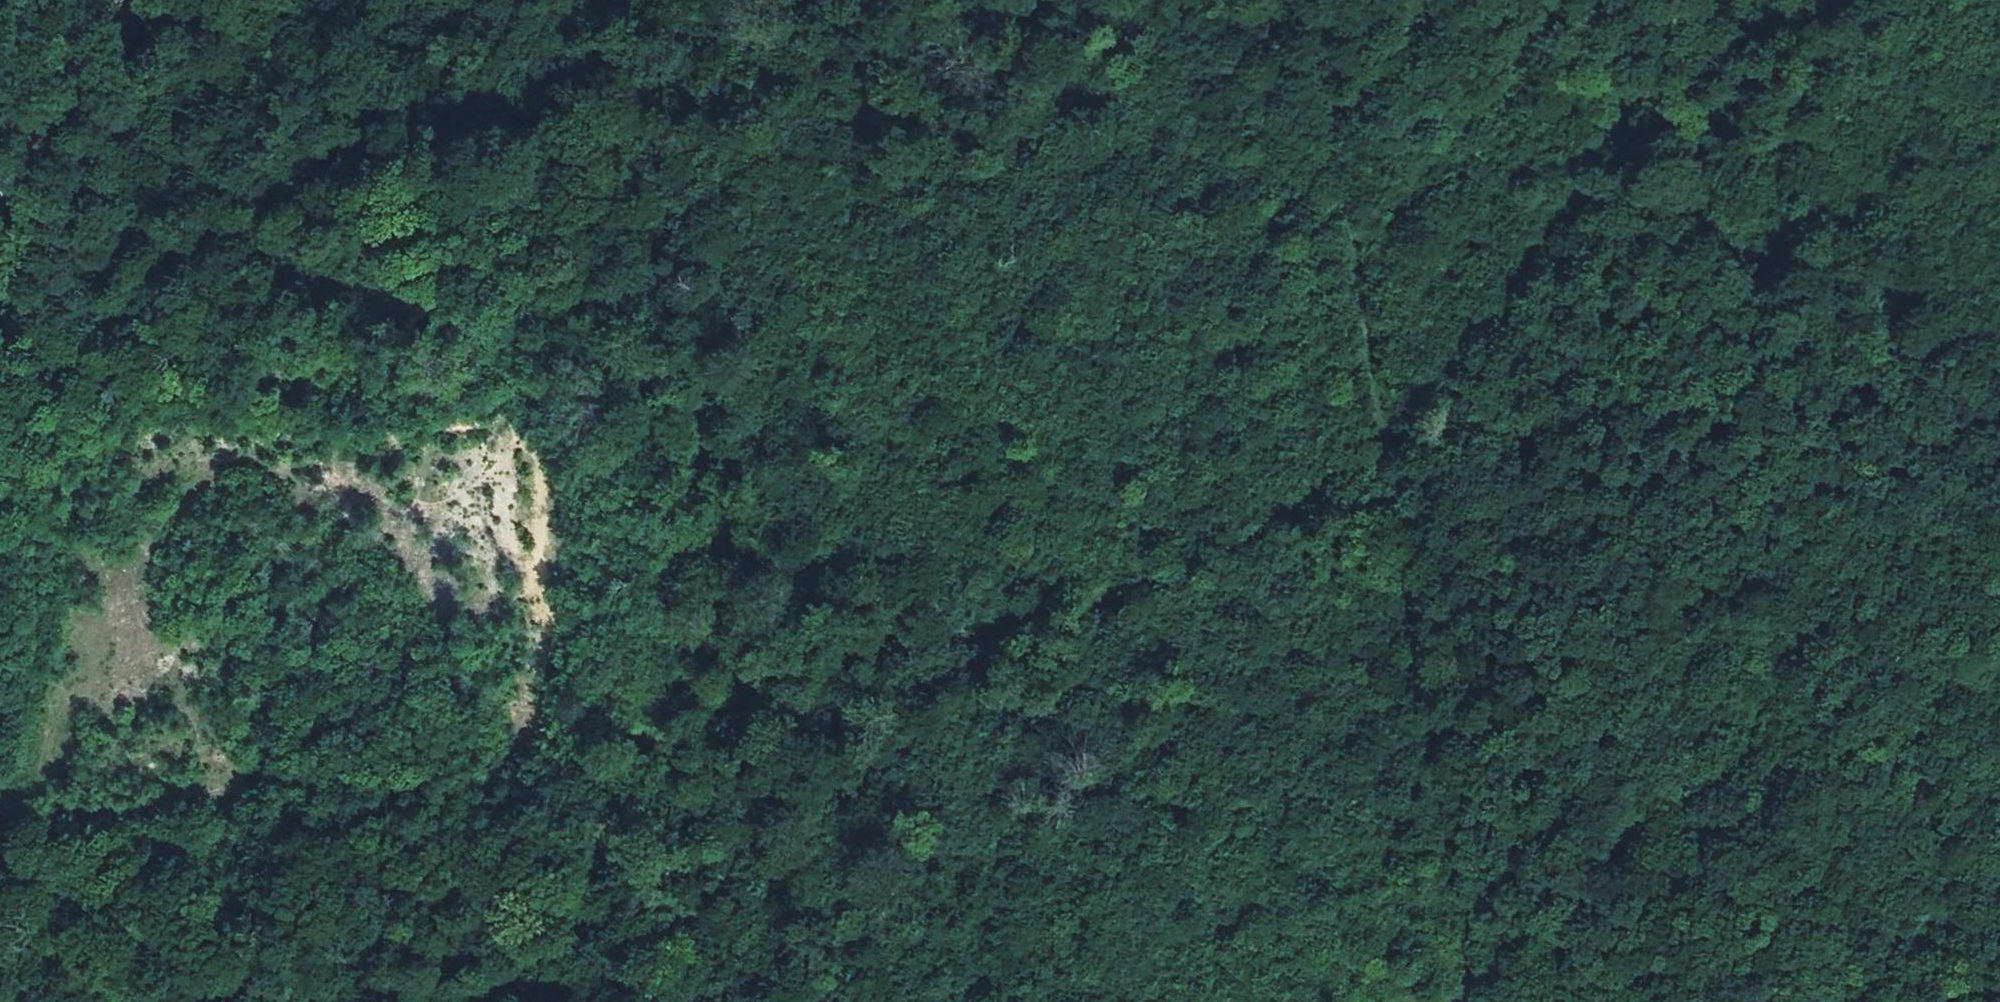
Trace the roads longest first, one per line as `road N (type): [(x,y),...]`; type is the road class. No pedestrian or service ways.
road 1 (track): [(0,209),(119,0)]

